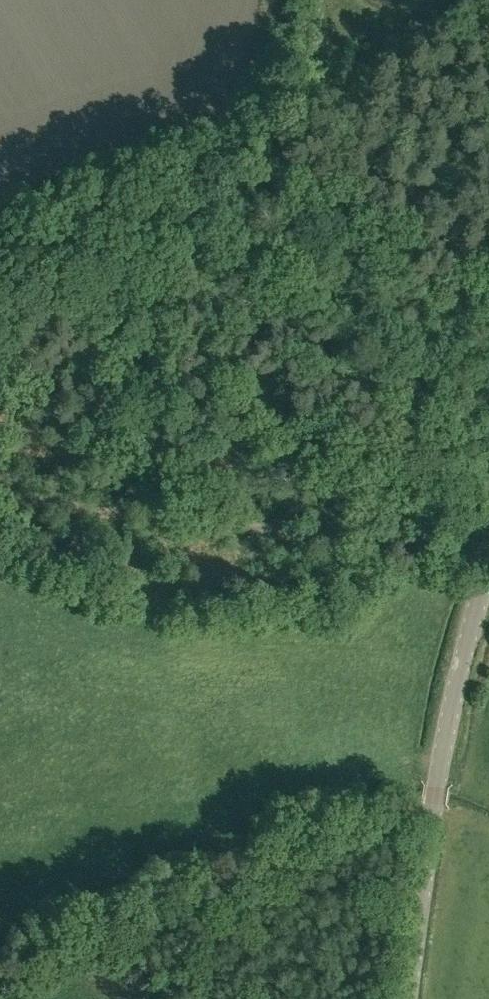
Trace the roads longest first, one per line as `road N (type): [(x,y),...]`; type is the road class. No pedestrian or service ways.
road 1 (tertiary): [(408,998),(437,788),(488,570)]

